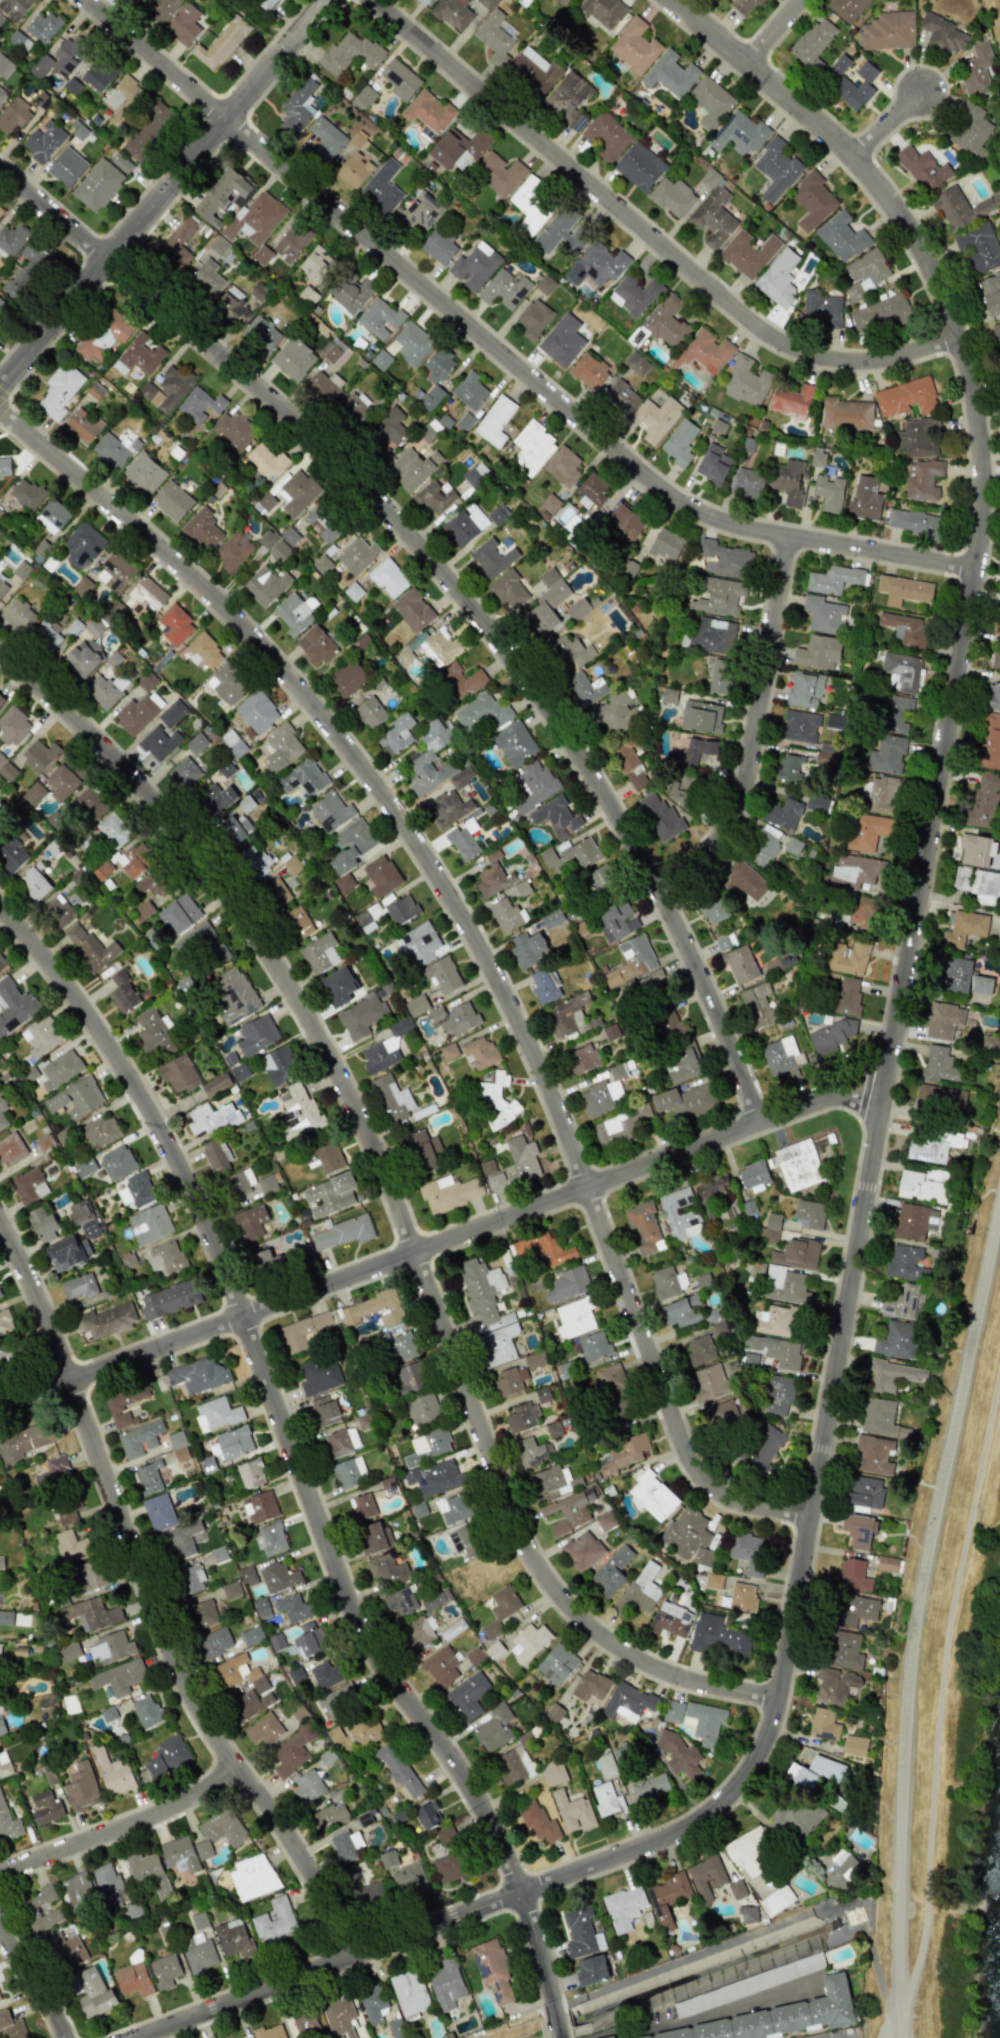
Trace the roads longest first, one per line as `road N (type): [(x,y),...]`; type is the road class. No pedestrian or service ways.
road 1 (residential): [(137,2037),(675,1836),(737,1786),(777,1706),(986,496),(985,461),(953,318),(896,212),(854,159),(672,0)]
road 2 (residential): [(0,413),(231,619),(379,793),(464,924),(535,1063),(686,1465),(730,1504),(805,1512)]
road 3 (residential): [(0,655),(121,767),(201,858),(325,1043),(416,1252),(513,1529),(541,1576),(598,1635),(643,1663),(777,1706)]
road 4 (residential): [(0,910),(89,1018),(177,1164),(349,1622),(500,1856),(533,1939),(558,2037)]
road 5 (residential): [(760,1123),(689,956),(616,819),(493,641),(328,456),(0,170)]
road 6 (residential): [(85,0),(657,491),(719,525),(971,577)]
road 7 (residential): [(0,1226),(64,1362),(187,1694),(289,1840),(347,1960)]
road 8 (residential): [(0,1409),(760,1123)]
road 9 (residential): [(371,0),(782,349),(822,364),(865,367),(961,342)]
road 10 (residential): [(327,0),(0,389)]
road 11 (residential): [(789,541),(741,812),(705,865),(660,899)]
road 12 (residential): [(233,1766),(164,1813),(0,1874)]
road 13 (residential): [(760,1123),(881,1081)]
road 14 (residential): [(0,1931),(63,2037)]

